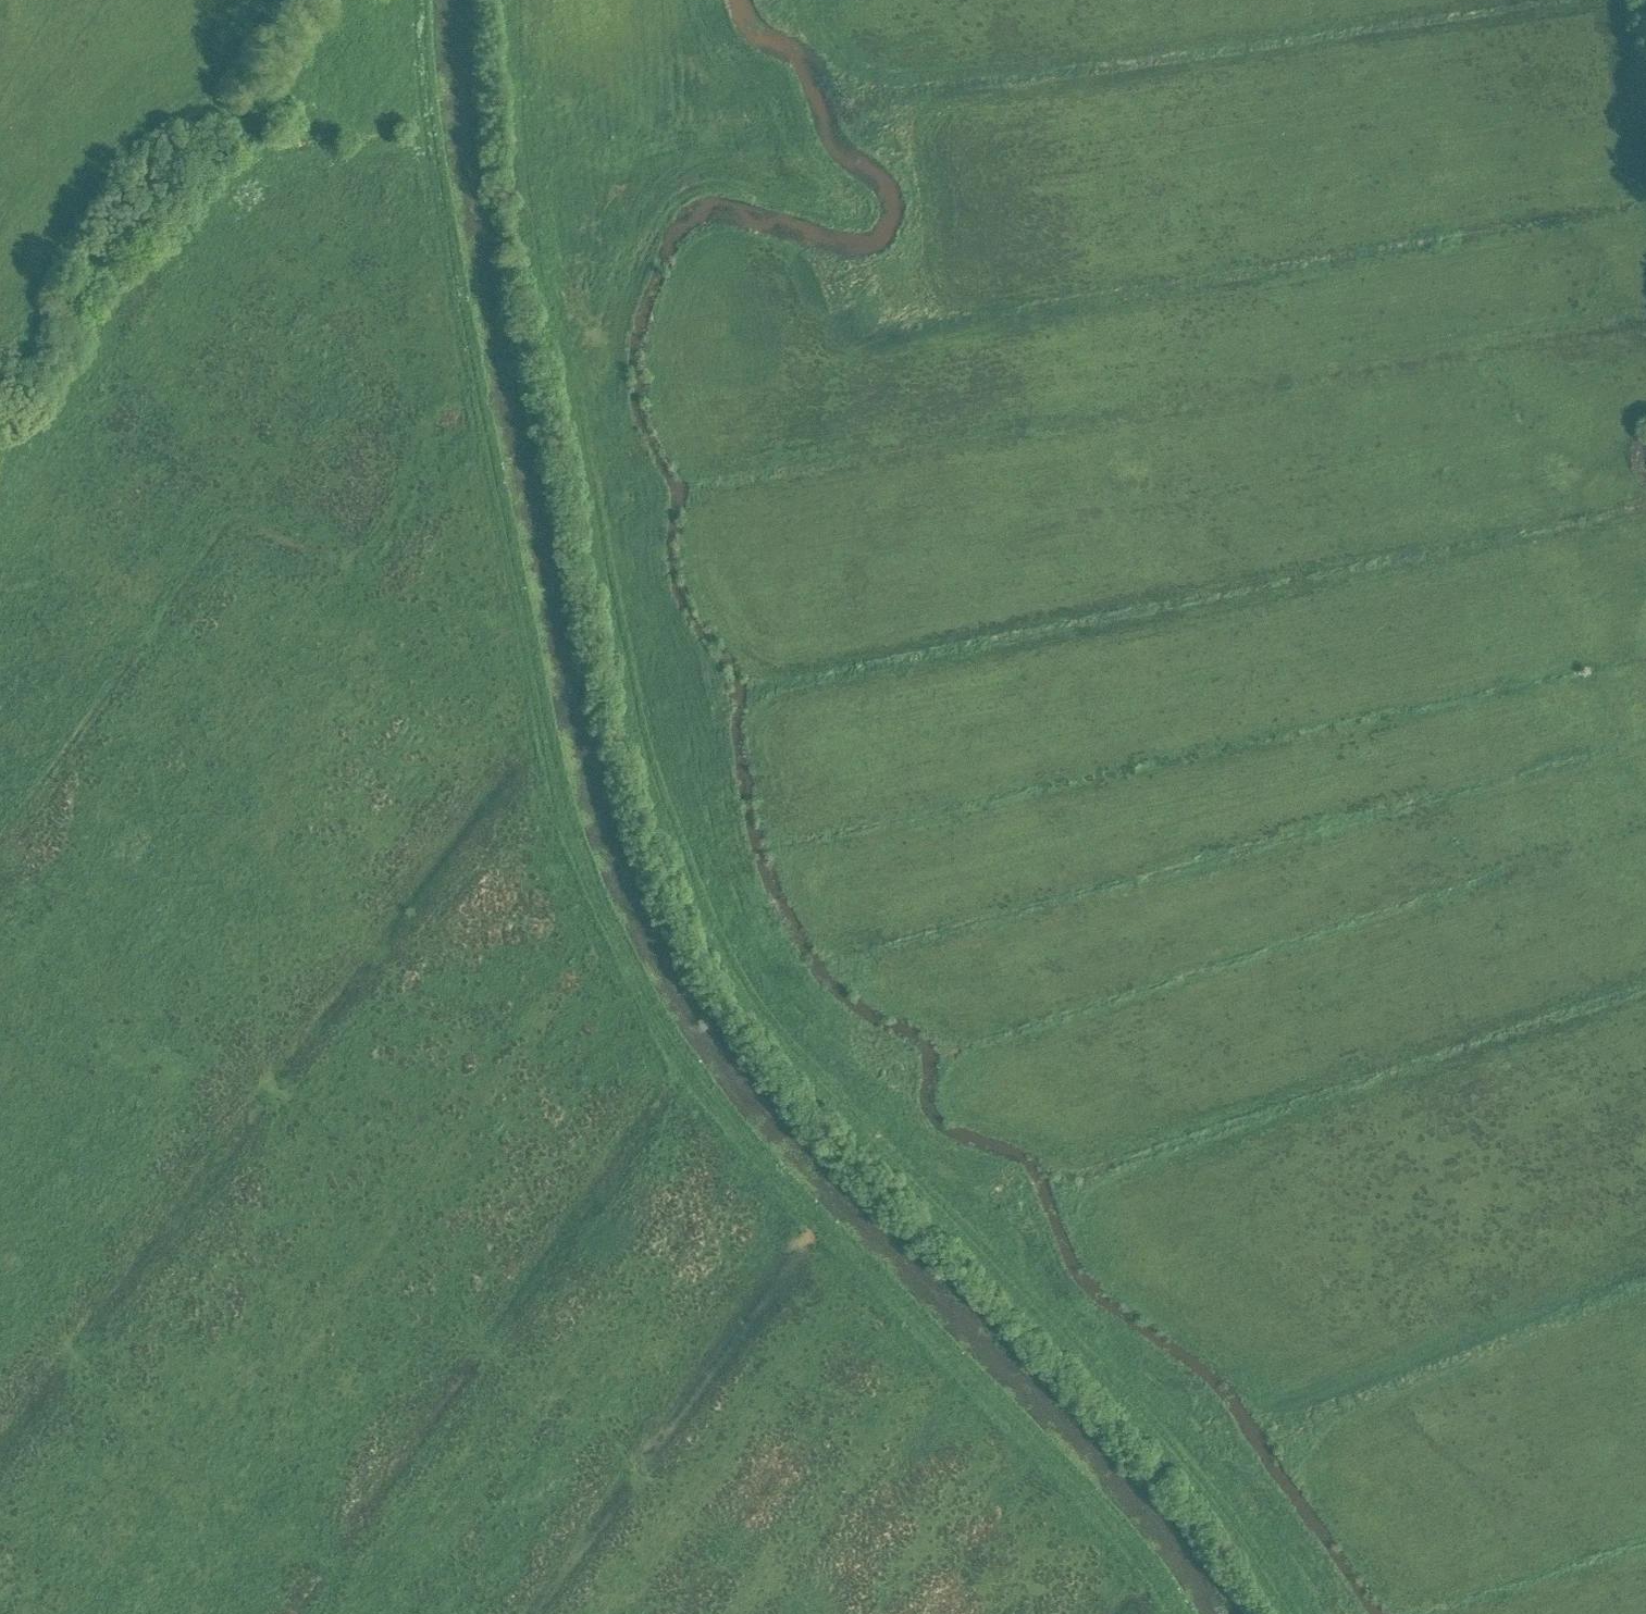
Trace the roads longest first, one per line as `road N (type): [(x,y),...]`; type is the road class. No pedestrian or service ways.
road 1 (track): [(417,0),(427,149),(488,477),(553,783),(607,928),(663,1038),(728,1132),(1087,1503),(1178,1613)]

